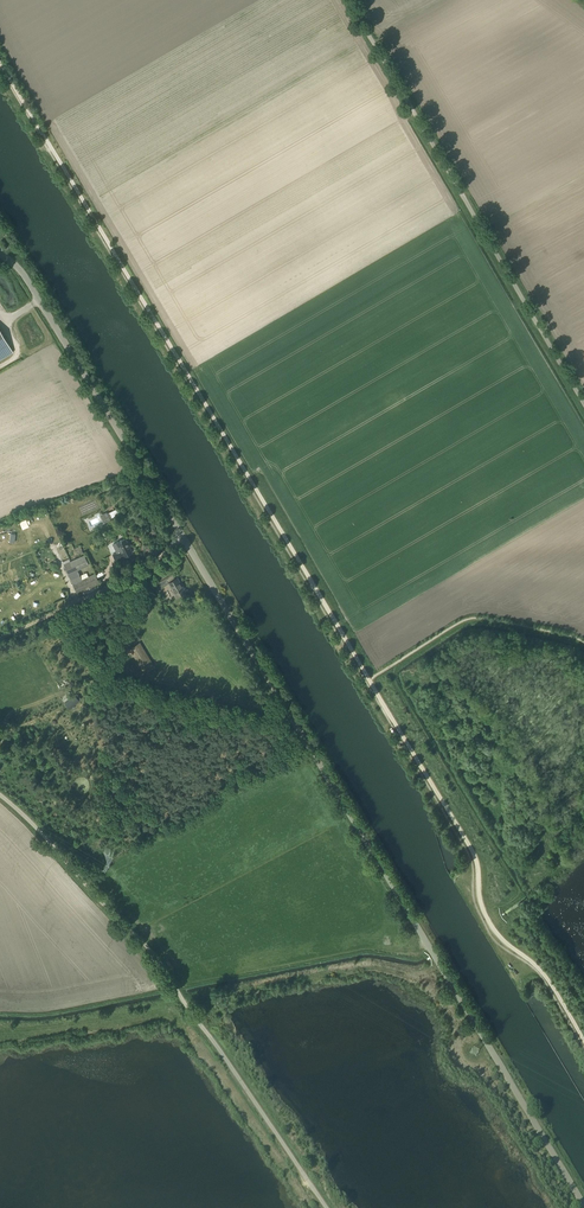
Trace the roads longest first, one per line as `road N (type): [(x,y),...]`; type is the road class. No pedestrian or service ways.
road 1 (unclassified): [(580,1207),(24,272),(0,253)]
road 2 (track): [(0,62),(369,680)]
road 3 (unclassified): [(324,1207),(153,953),(0,794)]
road 4 (unclassified): [(583,405),(348,0)]
road 5 (track): [(369,680),(472,852),(482,908),(499,937),(545,976),(583,1040)]
road 6 (track): [(0,1033),(173,1017),(198,1042),(302,1197)]
road 7 (track): [(181,534),(145,573),(0,638)]

